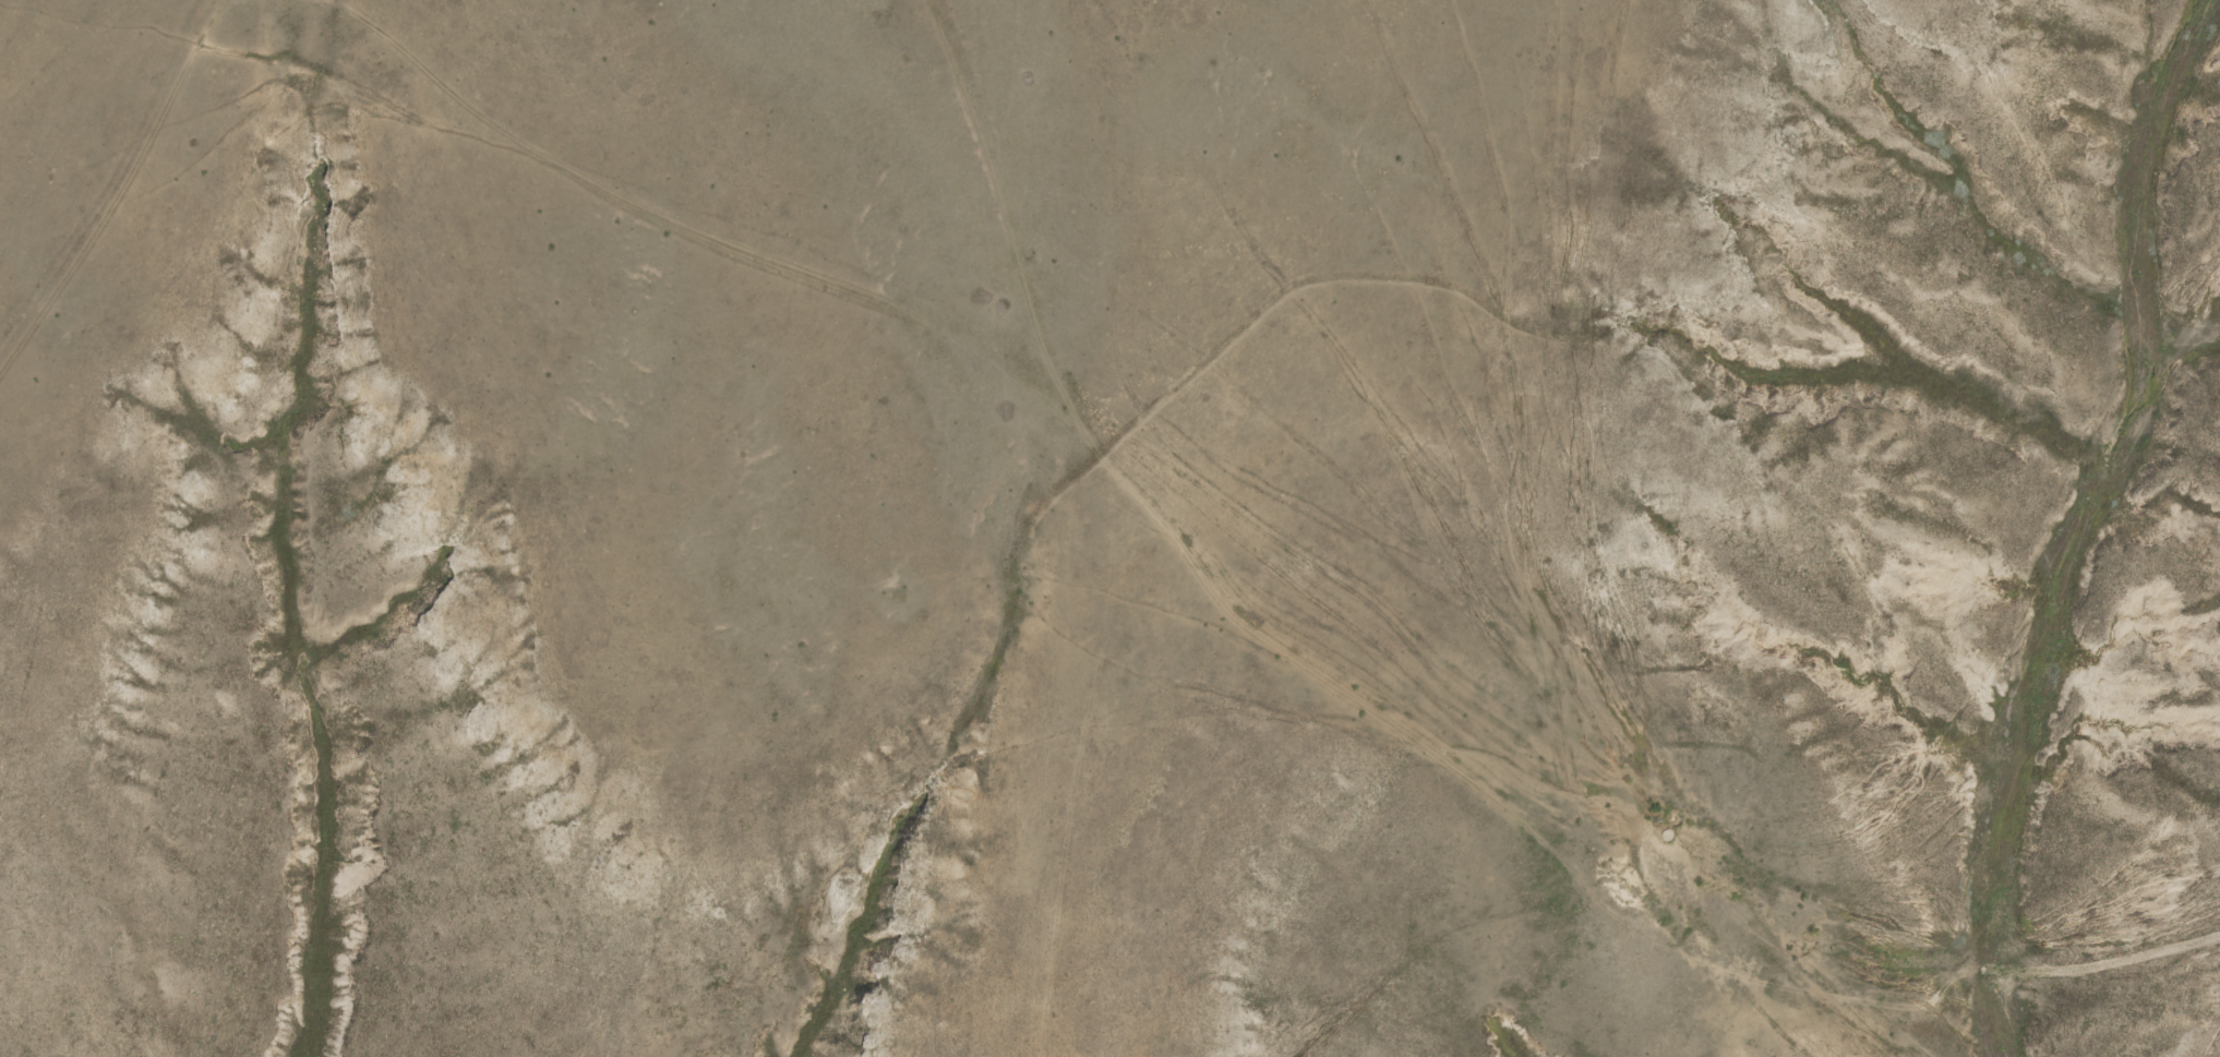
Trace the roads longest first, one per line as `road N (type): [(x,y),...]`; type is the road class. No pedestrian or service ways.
road 1 (residential): [(1598,876),(1298,648),(1055,363),(896,278),(590,176),(278,11)]
road 2 (residential): [(0,383),(221,45),(278,11),(282,0)]

